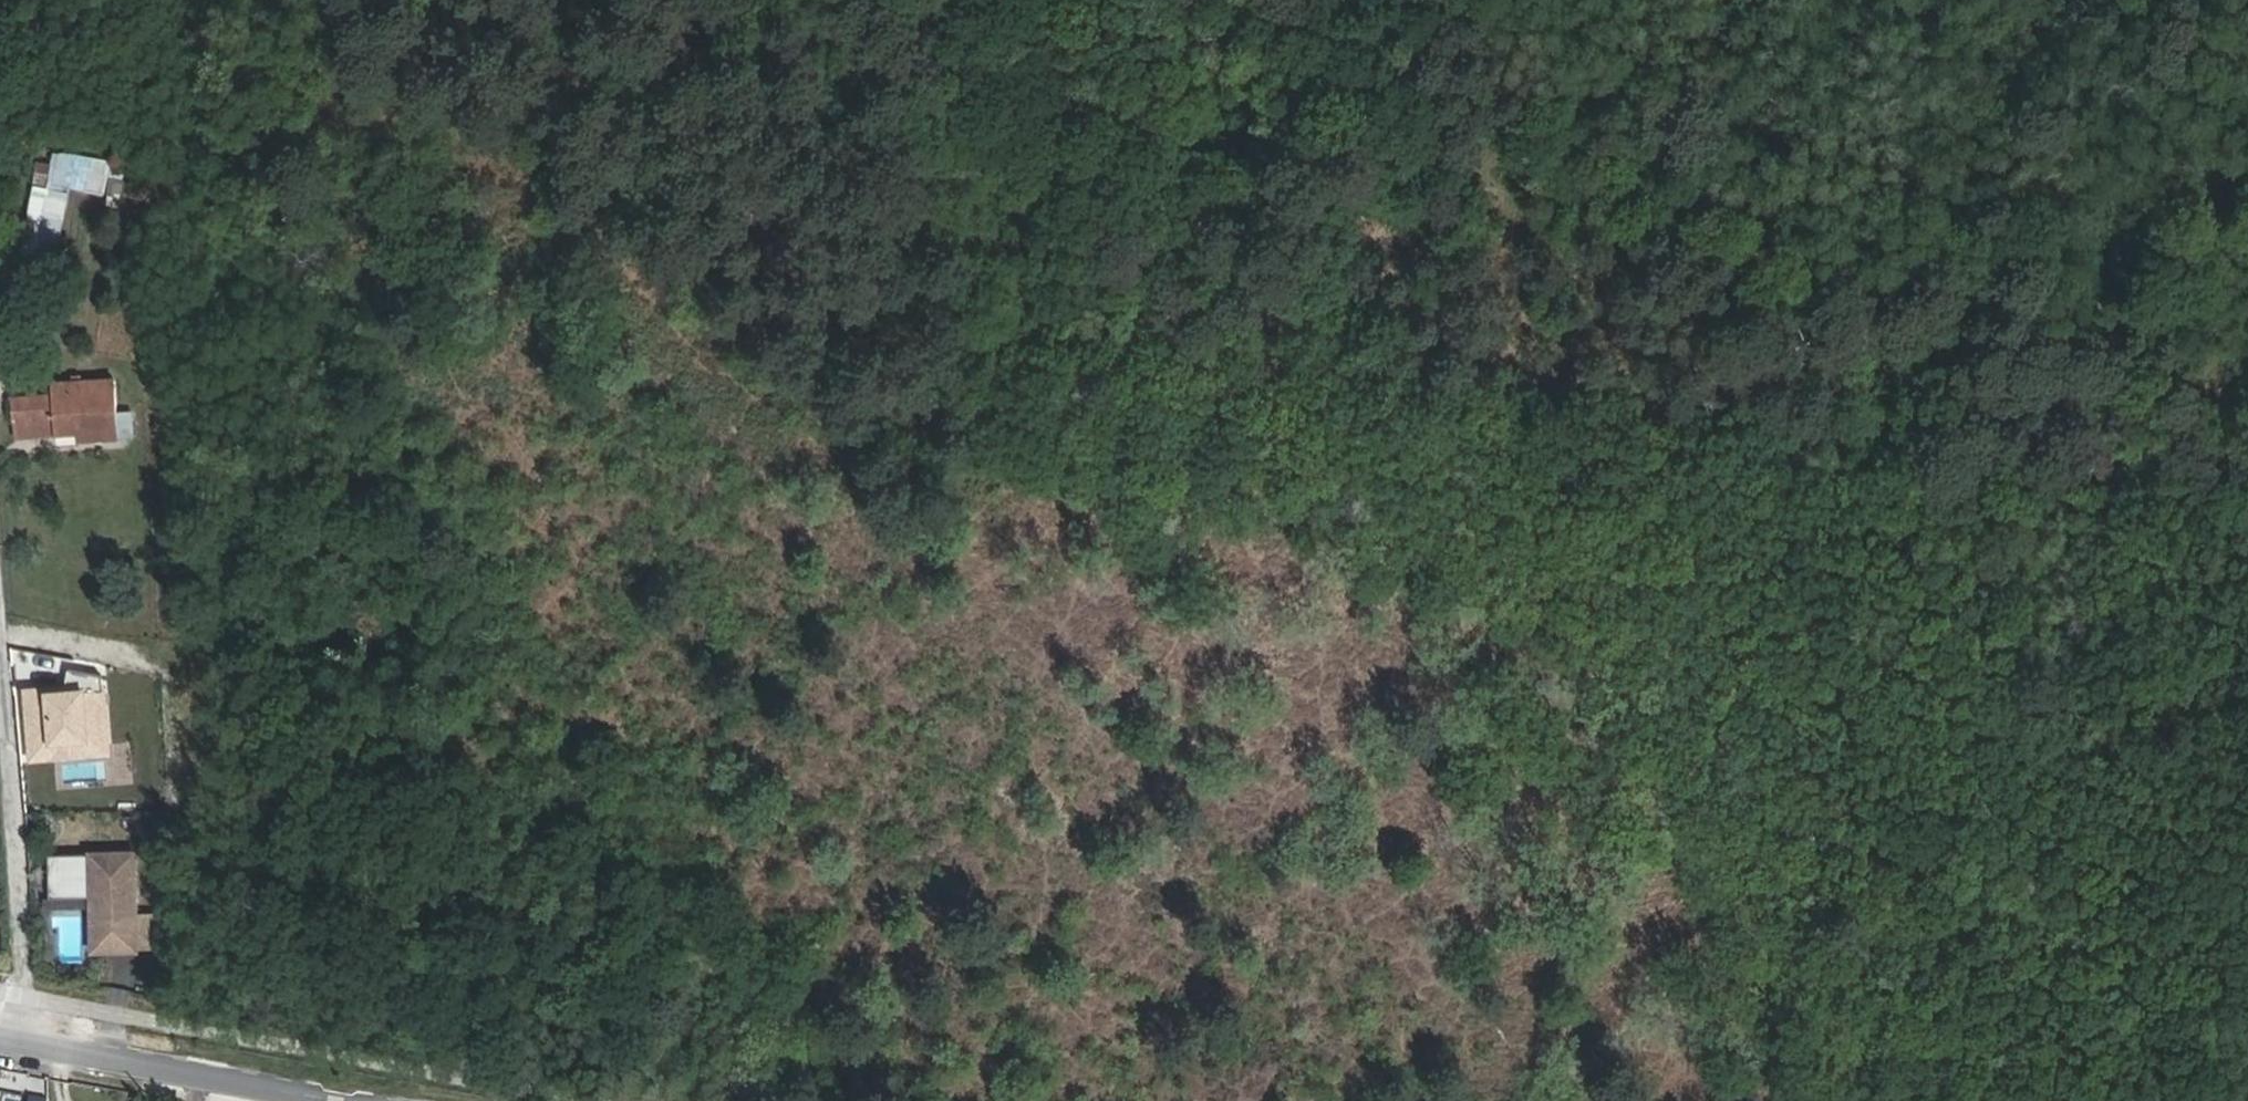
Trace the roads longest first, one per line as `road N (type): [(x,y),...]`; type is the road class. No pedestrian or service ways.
road 1 (residential): [(334,1100),(0,1040)]

